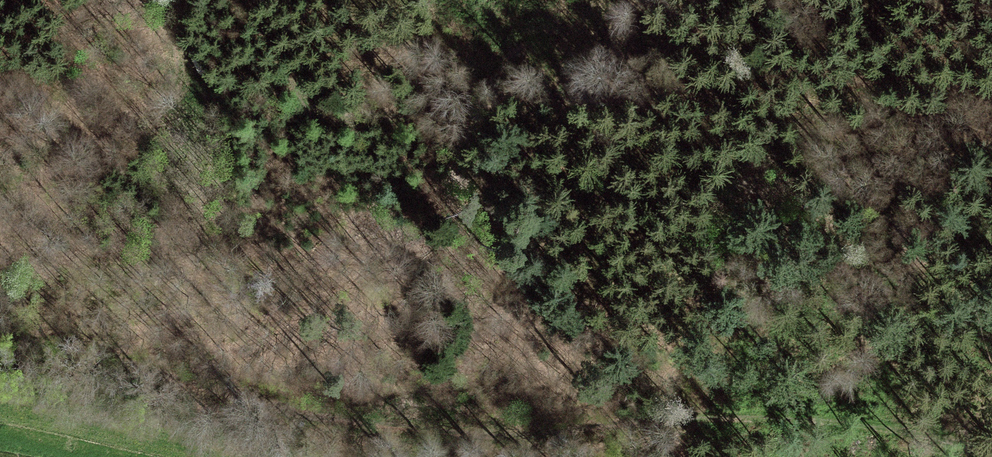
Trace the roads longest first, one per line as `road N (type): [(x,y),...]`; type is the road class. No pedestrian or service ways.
road 1 (track): [(991,456),(892,430),(755,415),(443,437),(209,393),(131,362),(56,348),(0,349)]
road 2 (track): [(285,0),(305,27),(644,52),(991,46)]

